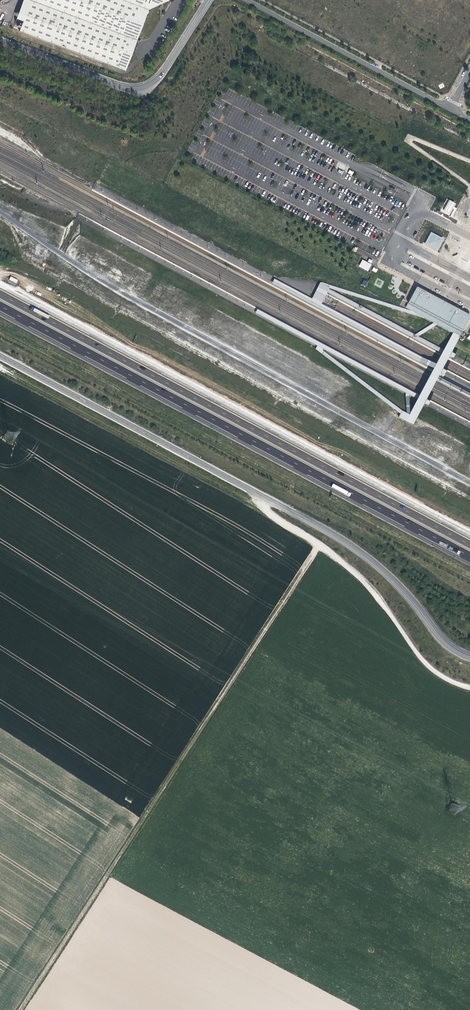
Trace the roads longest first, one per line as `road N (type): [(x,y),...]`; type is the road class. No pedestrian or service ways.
road 1 (tertiary): [(0,356),(357,550),(445,643),(469,657)]
road 2 (track): [(22,1009),(321,544)]
road 3 (motorway): [(469,542),(0,292)]
road 4 (motorway): [(0,306),(469,556)]
road 5 (track): [(0,367),(265,506)]
road 6 (tertiary): [(209,0),(160,76),(138,88),(0,40)]
road 7 (unclassified): [(451,108),(246,0)]

